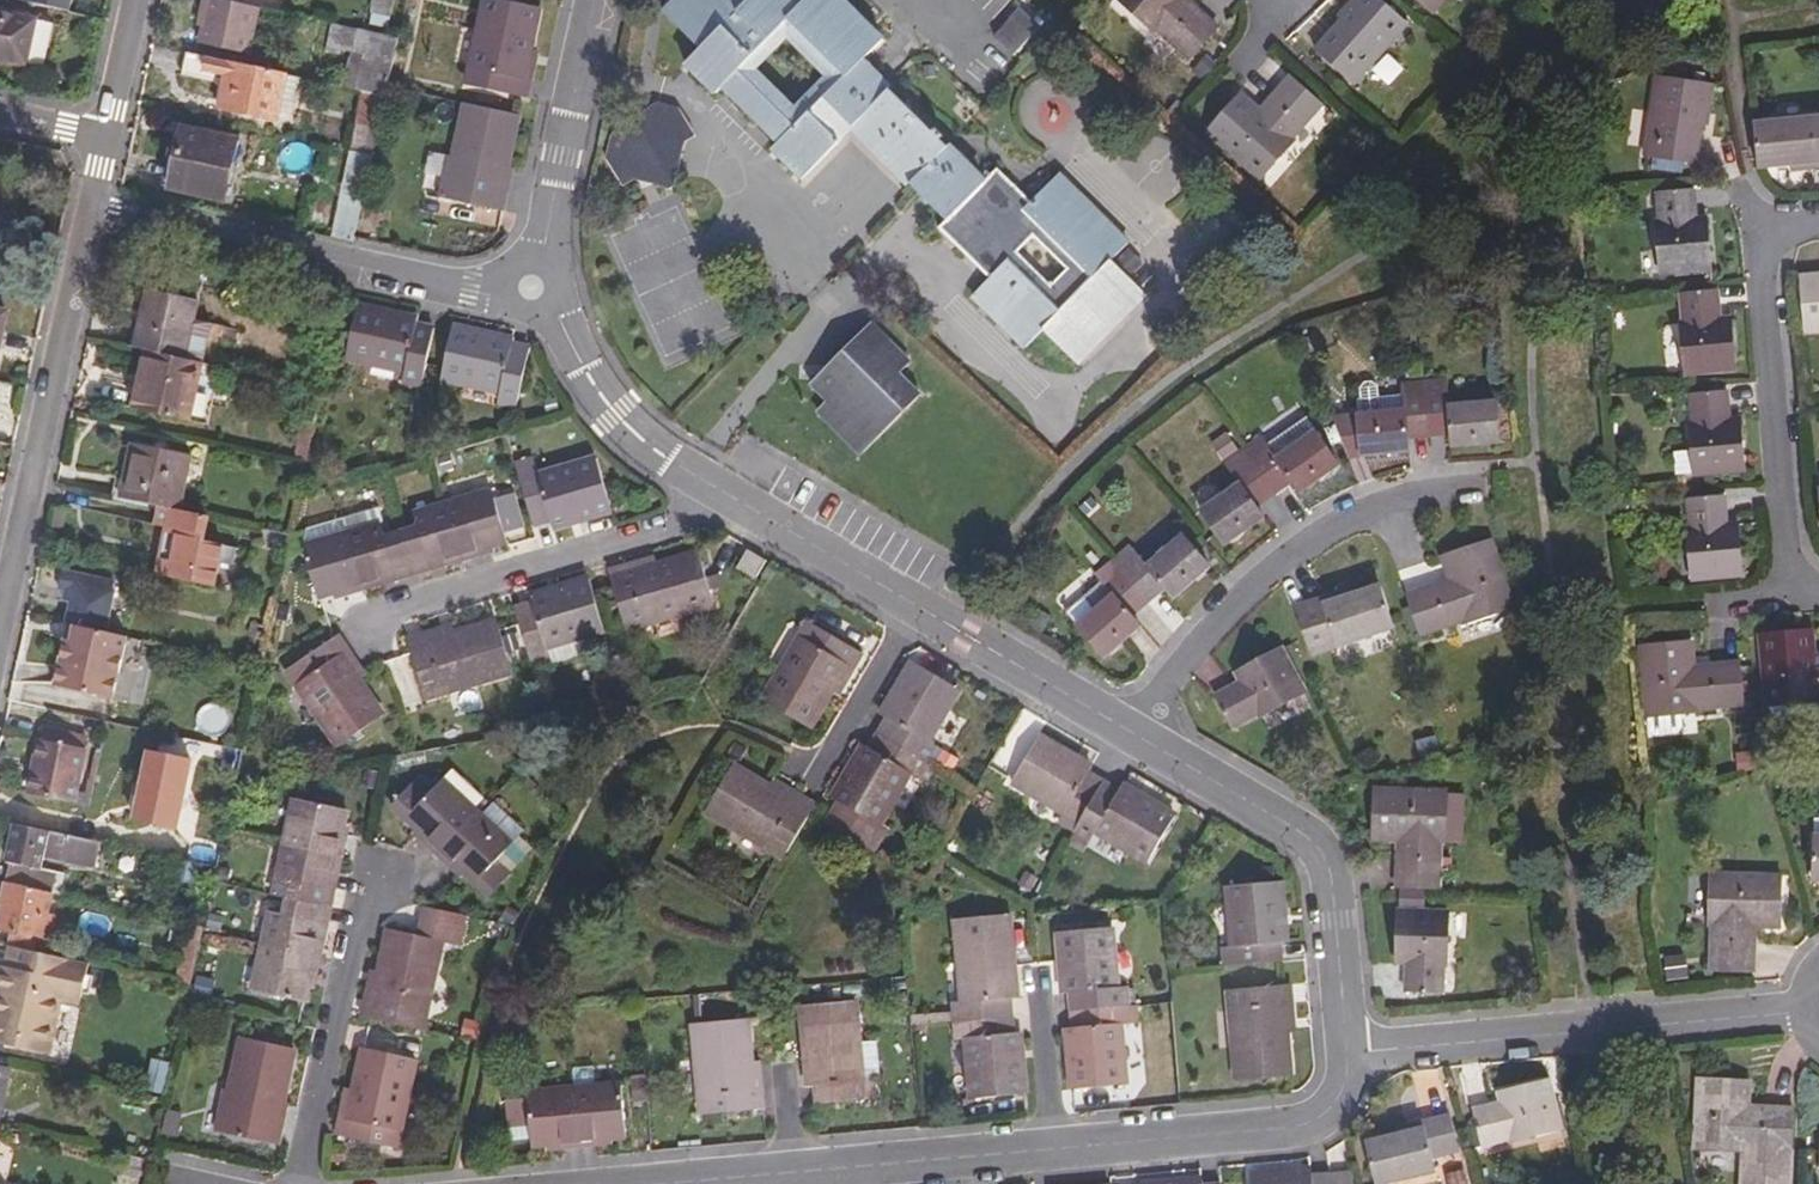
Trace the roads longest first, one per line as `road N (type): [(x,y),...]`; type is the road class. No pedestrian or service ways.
road 1 (residential): [(1805,1011),(1346,1053)]
road 2 (residential): [(533,288),(471,288),(84,207)]
road 3 (residential): [(1126,729),(1218,621),(1302,545),(1381,500),(1470,485)]
road 4 (residential): [(1346,1053),(1323,855),(1302,832),(1126,729)]
road 5 (residential): [(0,590),(84,207)]
road 6 (residential): [(708,484),(679,526),(357,619)]
road 7 (residential): [(1792,594),(1758,231)]
road 8 (residential): [(1059,1146),(1310,1120),(1334,1104),(1346,1080),(1346,1053)]
road 9 (residential): [(300,1183),(369,884)]
road 10 (residential): [(533,288),(597,0)]
road 11 (residential): [(788,1170),(1059,1146)]
road 12 (residential): [(708,484),(616,413),(533,288)]
road 13 (residential): [(1126,729),(913,604)]
road 14 (residential): [(913,604),(708,484)]
road 15 (residential): [(913,604),(812,774)]
road 16 (residential): [(631,1183),(788,1170)]
road 17 (residential): [(1059,1146),(1043,992)]
road 18 (residential): [(99,139),(129,0)]

